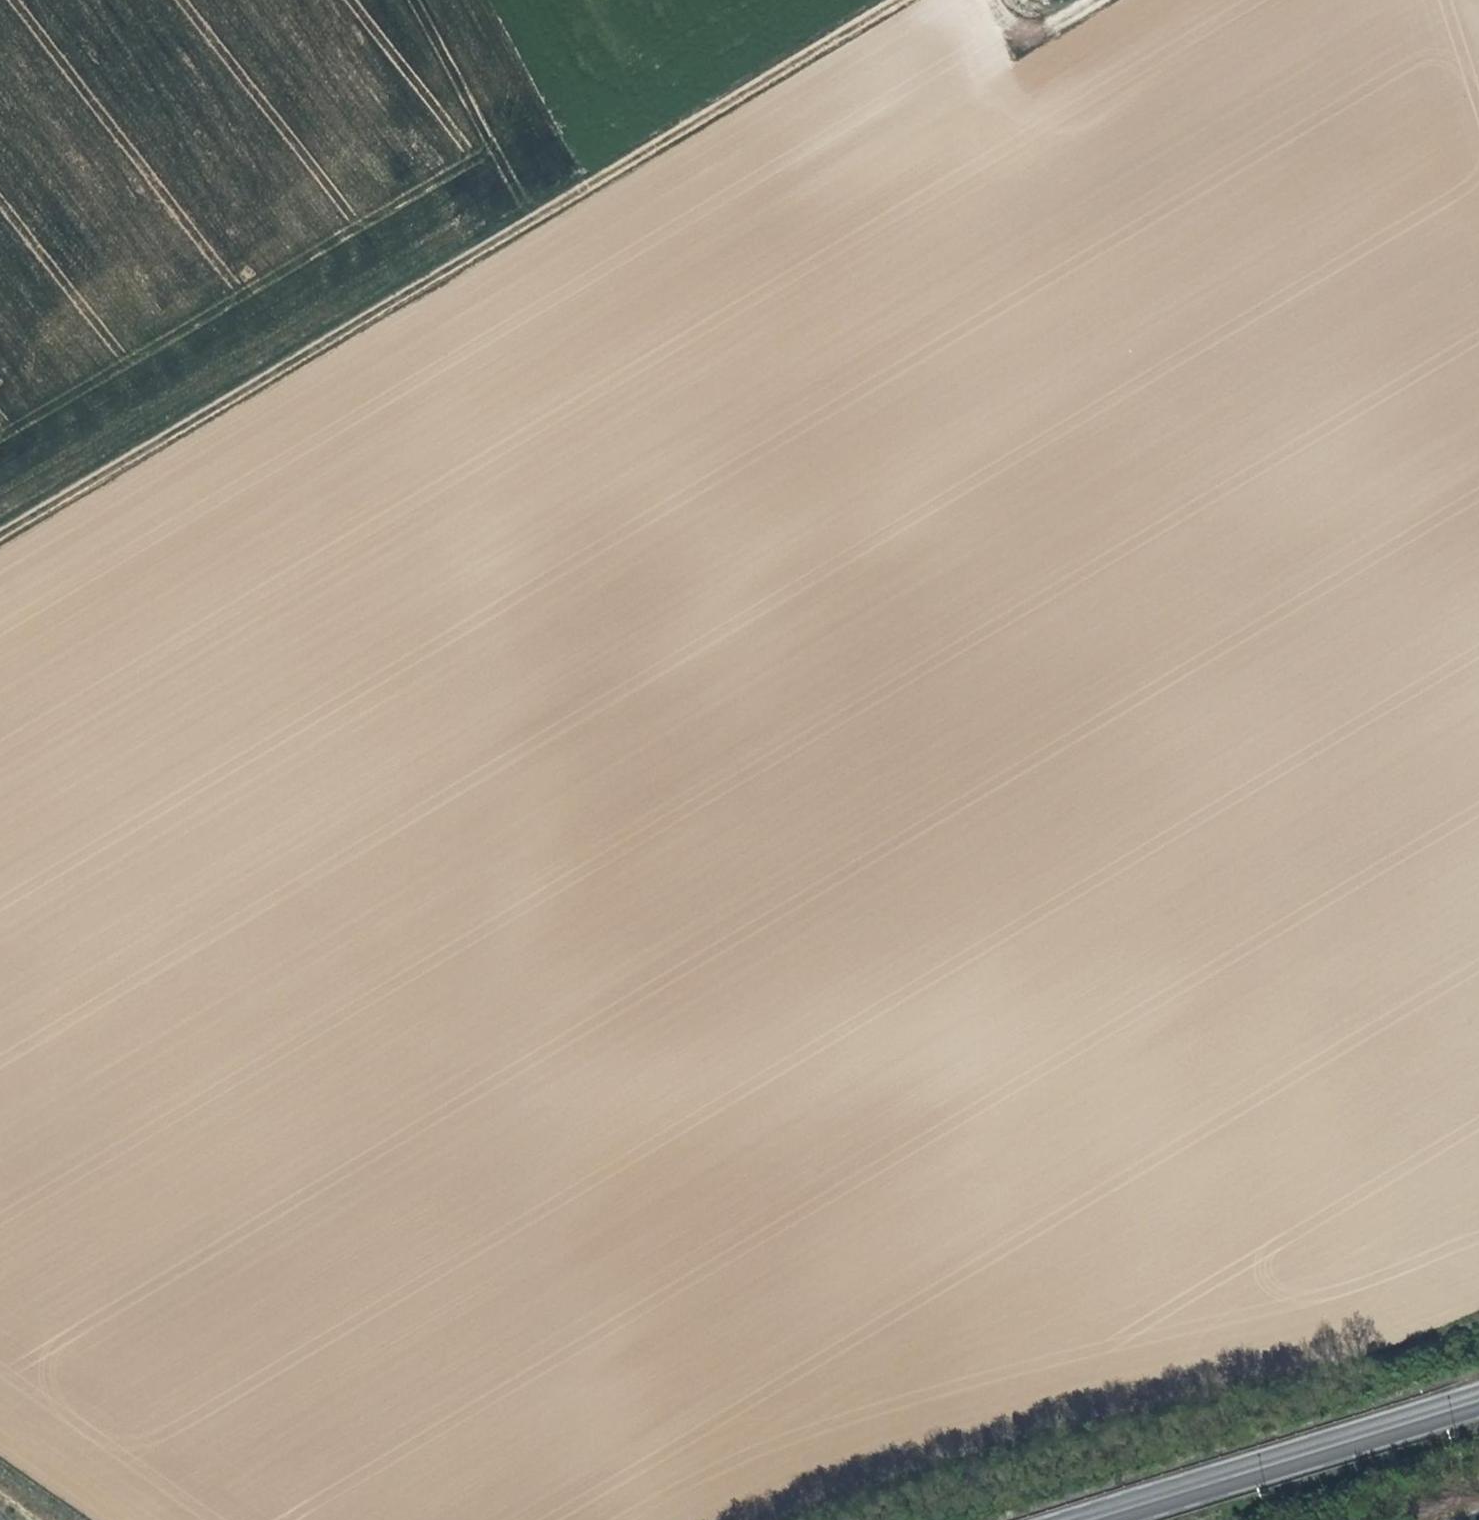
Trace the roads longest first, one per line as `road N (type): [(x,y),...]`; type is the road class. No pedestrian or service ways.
road 1 (track): [(894,0),(0,531)]
road 2 (primary): [(1087,1519),(1478,1397)]

